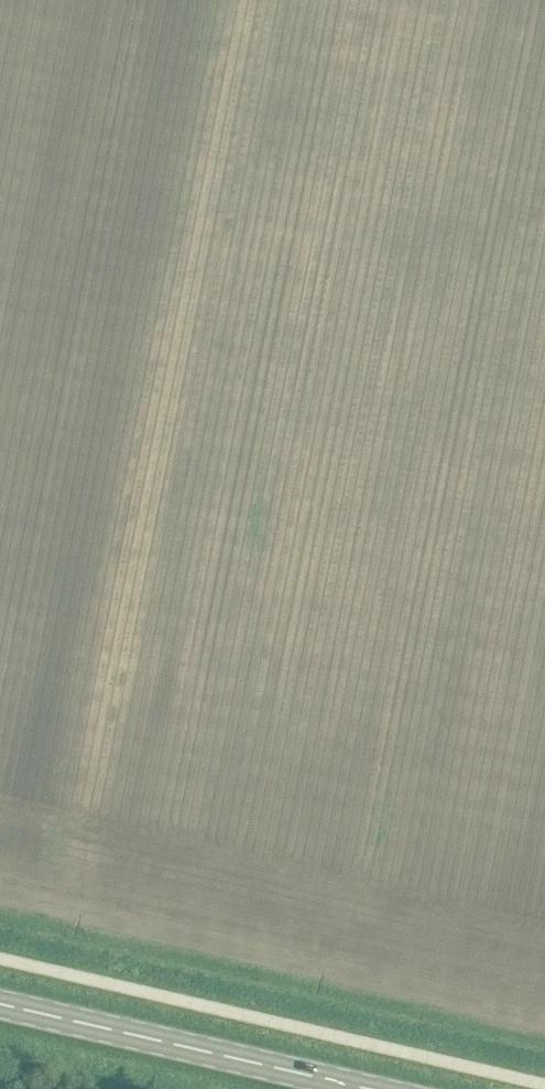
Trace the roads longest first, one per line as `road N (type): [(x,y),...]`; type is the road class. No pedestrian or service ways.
road 1 (primary): [(389,1088),(0,998)]

